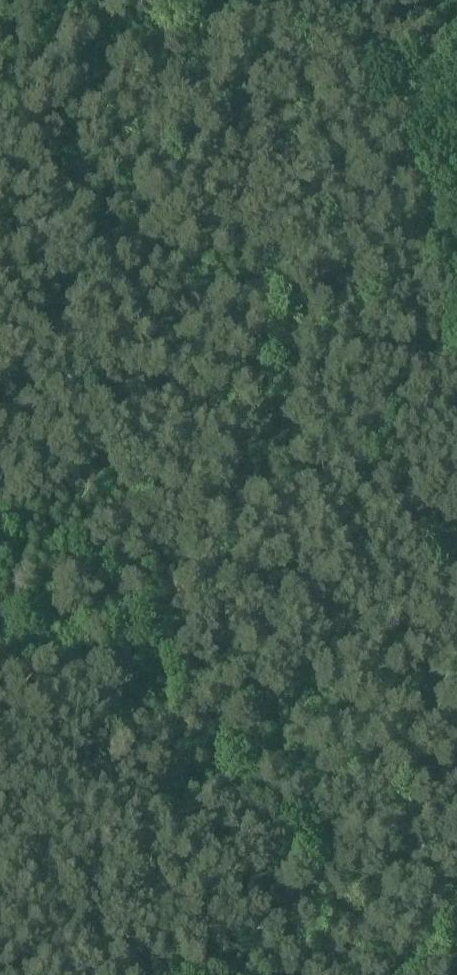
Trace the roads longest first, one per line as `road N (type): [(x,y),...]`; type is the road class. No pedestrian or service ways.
road 1 (track): [(0,514),(163,585),(339,707)]

